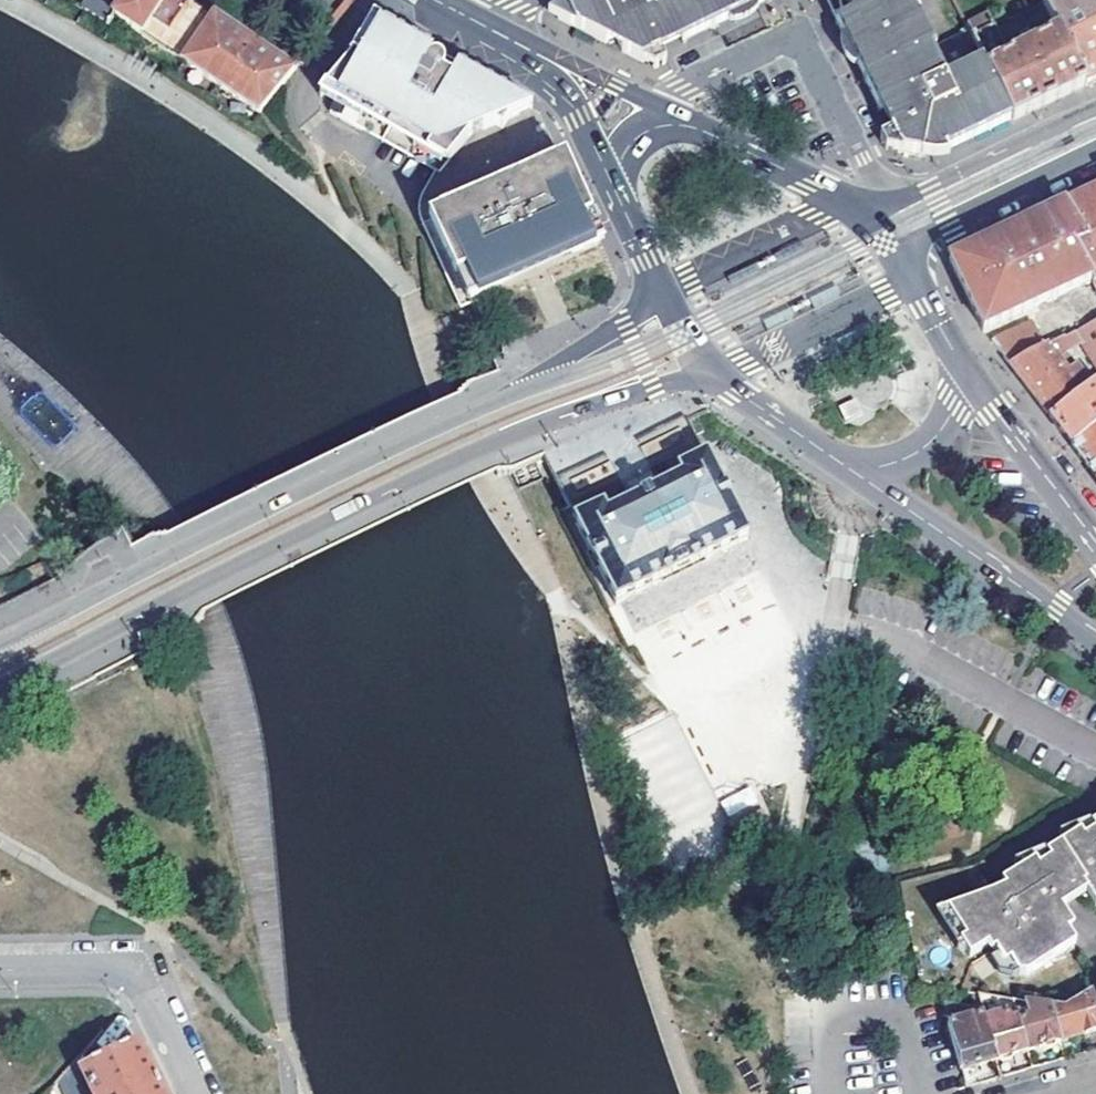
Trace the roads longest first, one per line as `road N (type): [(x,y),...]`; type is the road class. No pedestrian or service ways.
road 1 (tertiary): [(521,414),(0,667)]
road 2 (secondary): [(853,472),(1095,638)]
road 3 (residential): [(193,1093),(142,985),(128,973),(0,969)]
road 4 (secondary): [(888,235),(846,198),(664,106)]
road 5 (tertiary): [(1095,135),(888,235)]
road 6 (secondary): [(1095,541),(964,368)]
road 7 (tertiary): [(521,414),(714,377)]
road 8 (tertiary): [(663,295),(521,414)]
road 9 (secondary): [(714,377),(853,472)]
road 10 (secondary): [(853,472),(927,444),(951,413),(964,368)]
road 11 (secondary): [(964,368),(888,235)]
road 12 (secondary): [(531,51),(609,177)]
road 13 (secondary): [(664,106),(531,51)]
road 14 (secondary): [(609,177),(663,295)]

